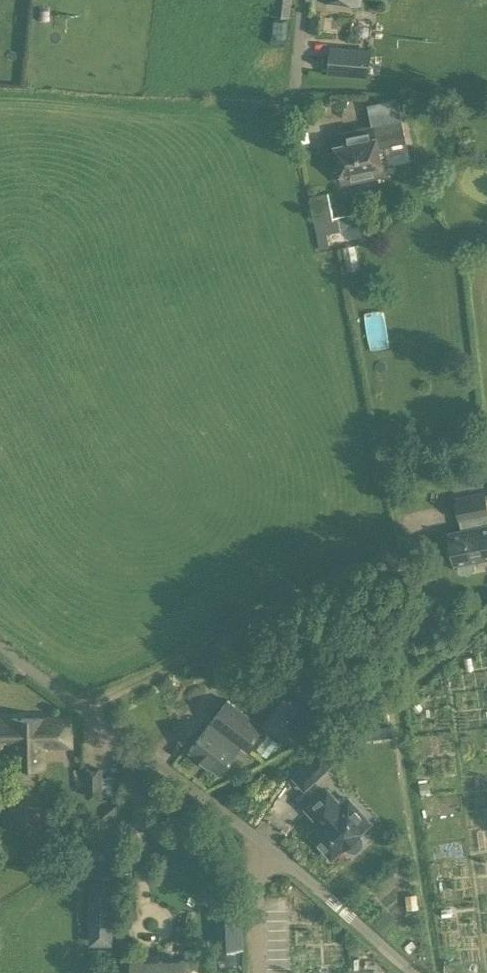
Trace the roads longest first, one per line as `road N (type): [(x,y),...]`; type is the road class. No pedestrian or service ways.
road 1 (unclassified): [(0,631),(419,972)]
road 2 (track): [(206,796),(395,696),(486,611)]

